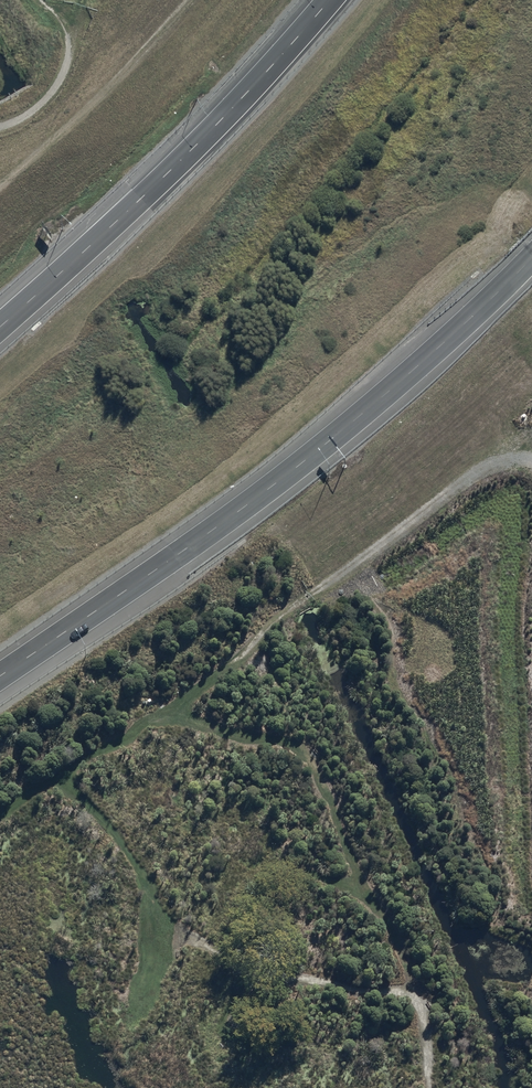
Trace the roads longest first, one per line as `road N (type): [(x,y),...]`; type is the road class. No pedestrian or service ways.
road 1 (motorway): [(531,257),(284,478),(0,674)]
road 2 (motorway): [(0,325),(199,146),(333,0)]
road 3 (track): [(531,465),(474,477),(437,499),(168,714)]

